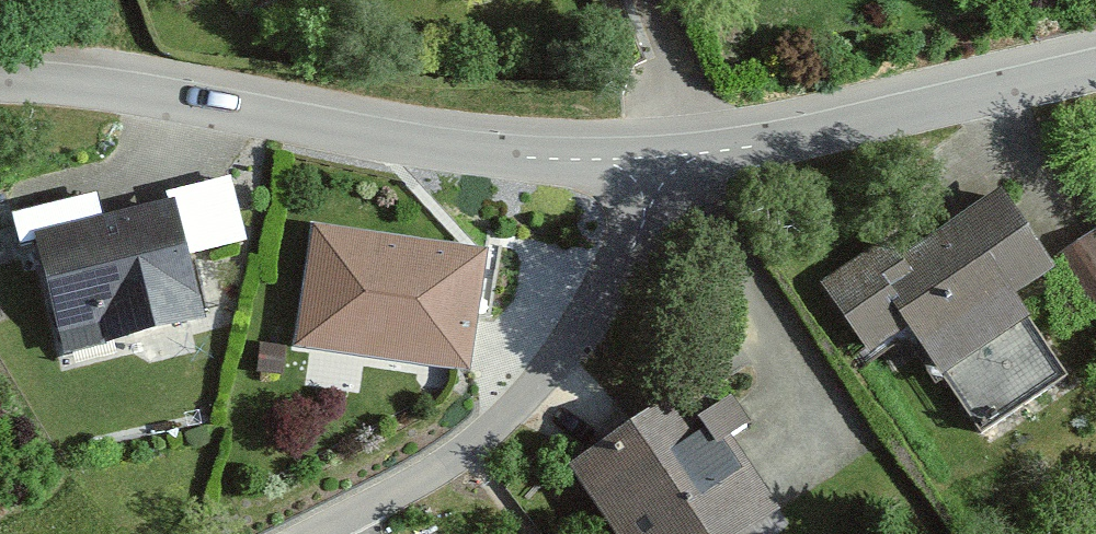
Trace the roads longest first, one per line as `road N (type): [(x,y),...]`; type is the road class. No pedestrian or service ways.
road 1 (residential): [(650,158),(458,151),(205,105),(0,79)]
road 2 (residential): [(300,533),(429,469),(548,387),(638,257),(650,158)]
road 3 (residential): [(1095,58),(650,158)]

